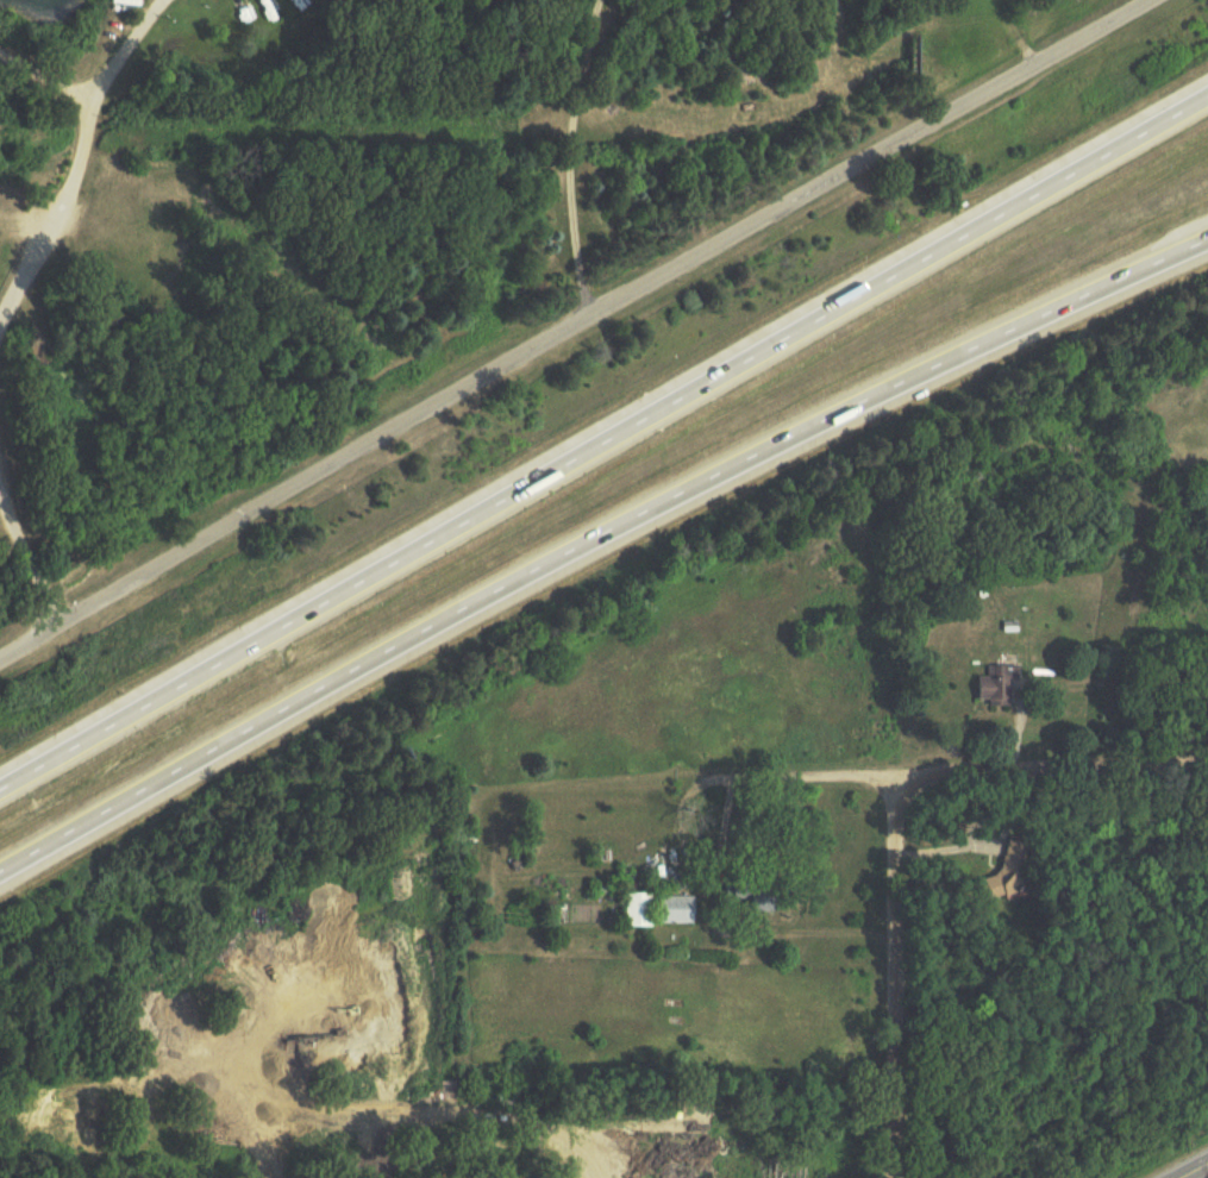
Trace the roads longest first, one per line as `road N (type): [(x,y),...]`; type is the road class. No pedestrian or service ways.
road 1 (motorway): [(1207,90),(0,783)]
road 2 (motorway): [(0,871),(609,531),(983,343),(1207,241)]
road 3 (residential): [(0,659),(1145,0)]
road 4 (residential): [(1207,761),(612,789)]
road 5 (residential): [(893,1177),(893,773)]

